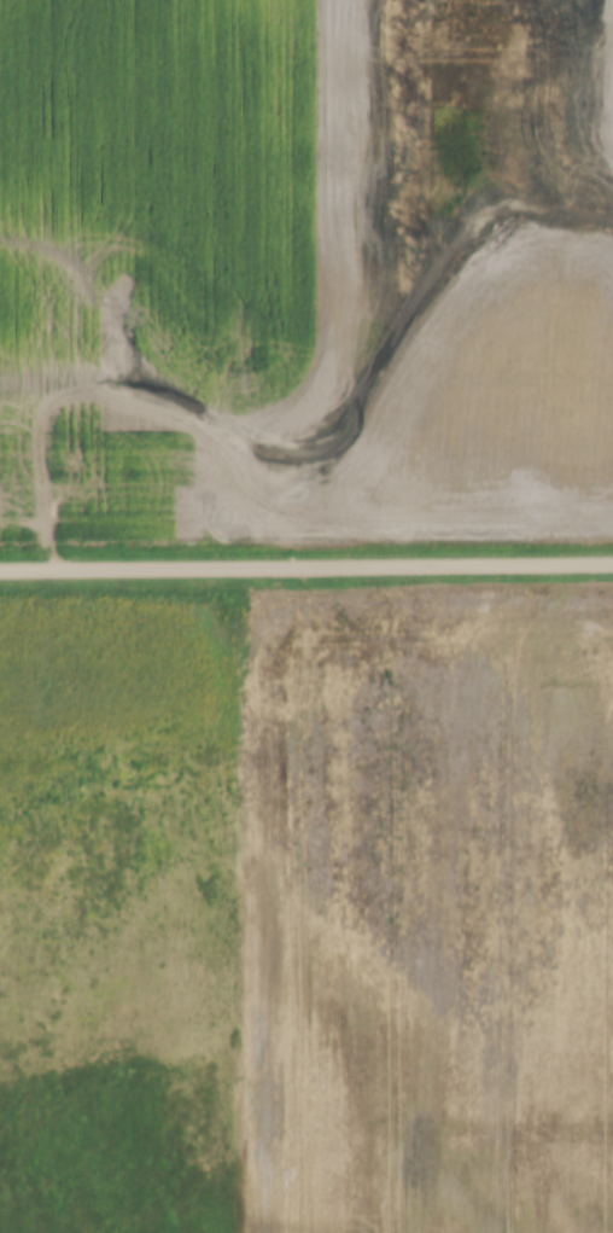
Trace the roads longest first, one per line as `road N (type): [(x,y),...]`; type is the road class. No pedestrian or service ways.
road 1 (residential): [(0,574),(612,564)]
road 2 (track): [(41,0),(60,574)]

